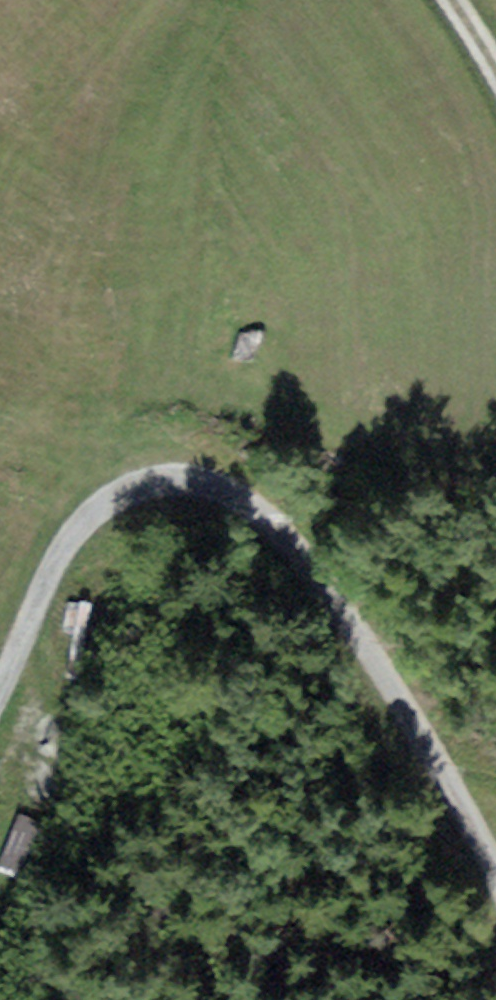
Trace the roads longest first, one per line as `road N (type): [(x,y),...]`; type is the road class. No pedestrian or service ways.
road 1 (track): [(0,683),(43,582),(91,510),(137,485),(202,487),(259,519),(364,647),(495,892)]

